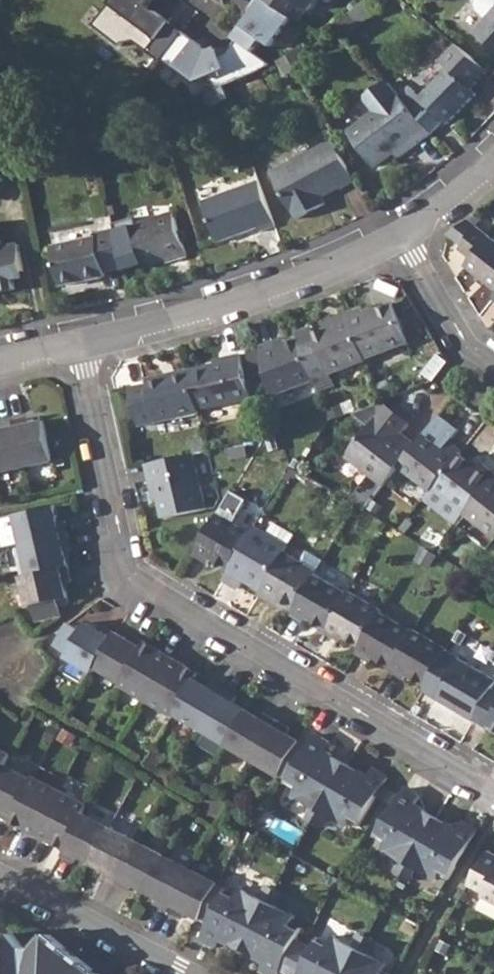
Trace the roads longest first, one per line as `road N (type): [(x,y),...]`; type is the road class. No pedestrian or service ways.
road 1 (residential): [(493,793),(133,583),(81,349)]
road 2 (residential): [(81,349),(310,282),(406,237)]
road 3 (residential): [(181,973),(0,876)]
road 4 (residential): [(406,237),(471,356),(493,371)]

